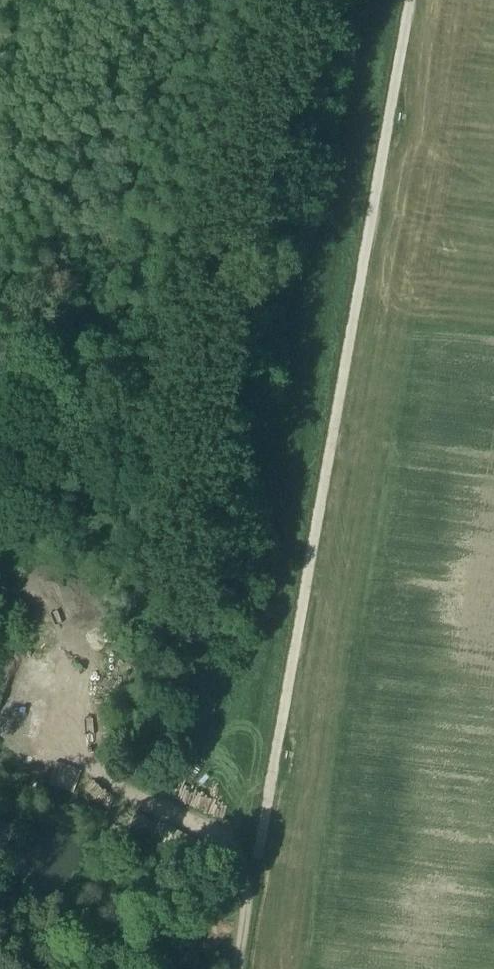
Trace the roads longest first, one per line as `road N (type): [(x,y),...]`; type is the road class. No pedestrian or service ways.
road 1 (track): [(237,968),(243,884),(225,845),(64,753),(59,722),(68,646)]

